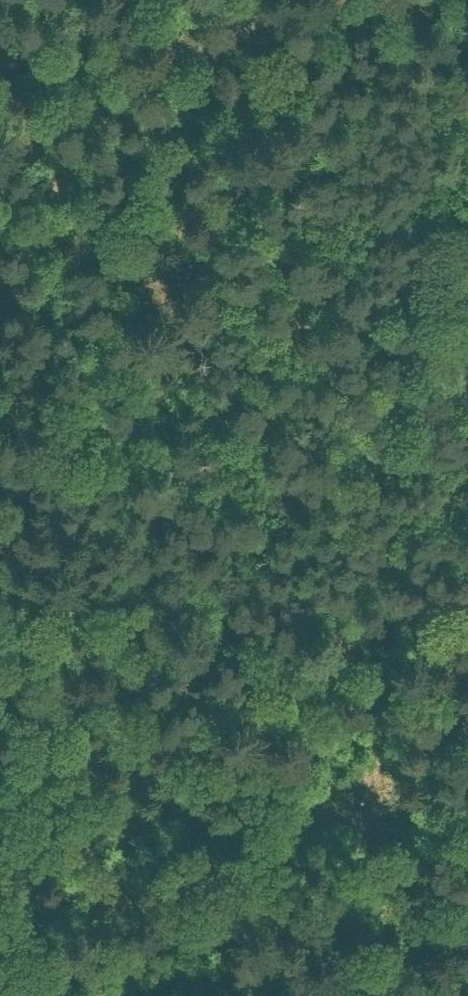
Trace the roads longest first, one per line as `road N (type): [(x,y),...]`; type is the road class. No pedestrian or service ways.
road 1 (track): [(414,0),(286,20),(206,43),(0,171)]

